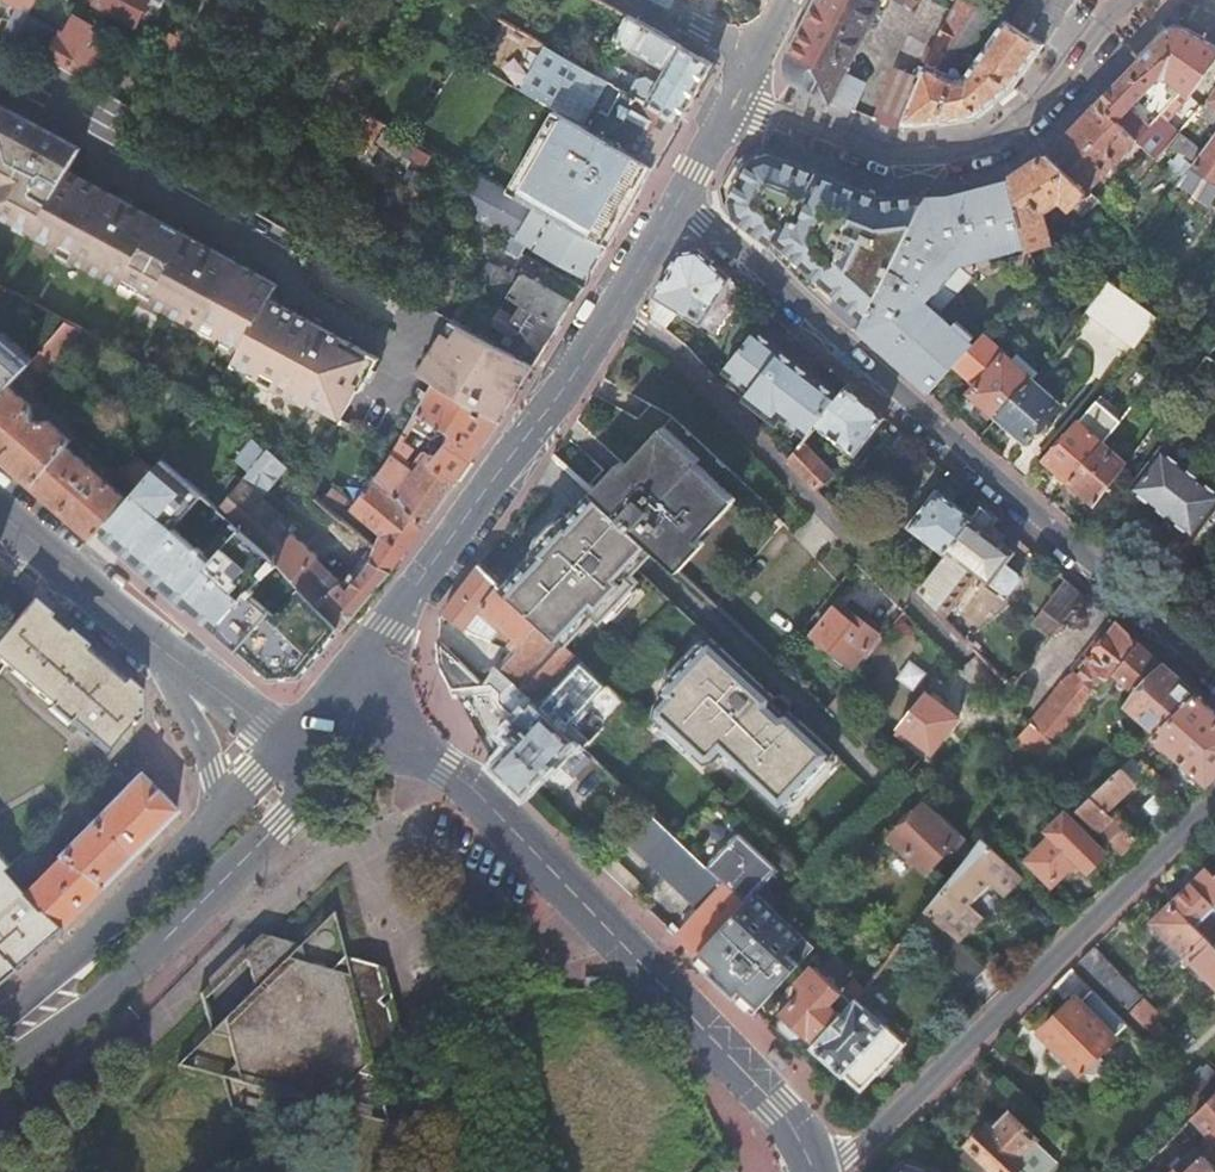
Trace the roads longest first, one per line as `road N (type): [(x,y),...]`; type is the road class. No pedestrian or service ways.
road 1 (residential): [(667,212),(792,302),(1214,685)]
road 2 (secondary): [(812,1171),(776,1101),(443,764),(330,736)]
road 3 (residential): [(1009,701),(684,362),(614,313)]
road 4 (residential): [(1214,813),(830,1171)]
road 5 (residential): [(115,183),(550,413)]
road 6 (residential): [(1129,0),(1041,109),(961,160),(877,162),(727,98)]
road 7 (tertiary): [(0,1059),(148,957),(267,832),(330,736)]
road 8 (tertiary): [(330,736),(394,624),(550,413)]
road 9 (tertiary): [(220,804),(0,1024)]
road 10 (secondary): [(146,634),(253,717),(330,736)]
road 11 (secondary): [(146,634),(200,739),(220,804)]
road 12 (secondary): [(0,520),(146,634)]
road 13 (tertiary): [(330,736),(252,771),(220,804)]
road 14 (tertiary): [(667,212),(727,98)]

